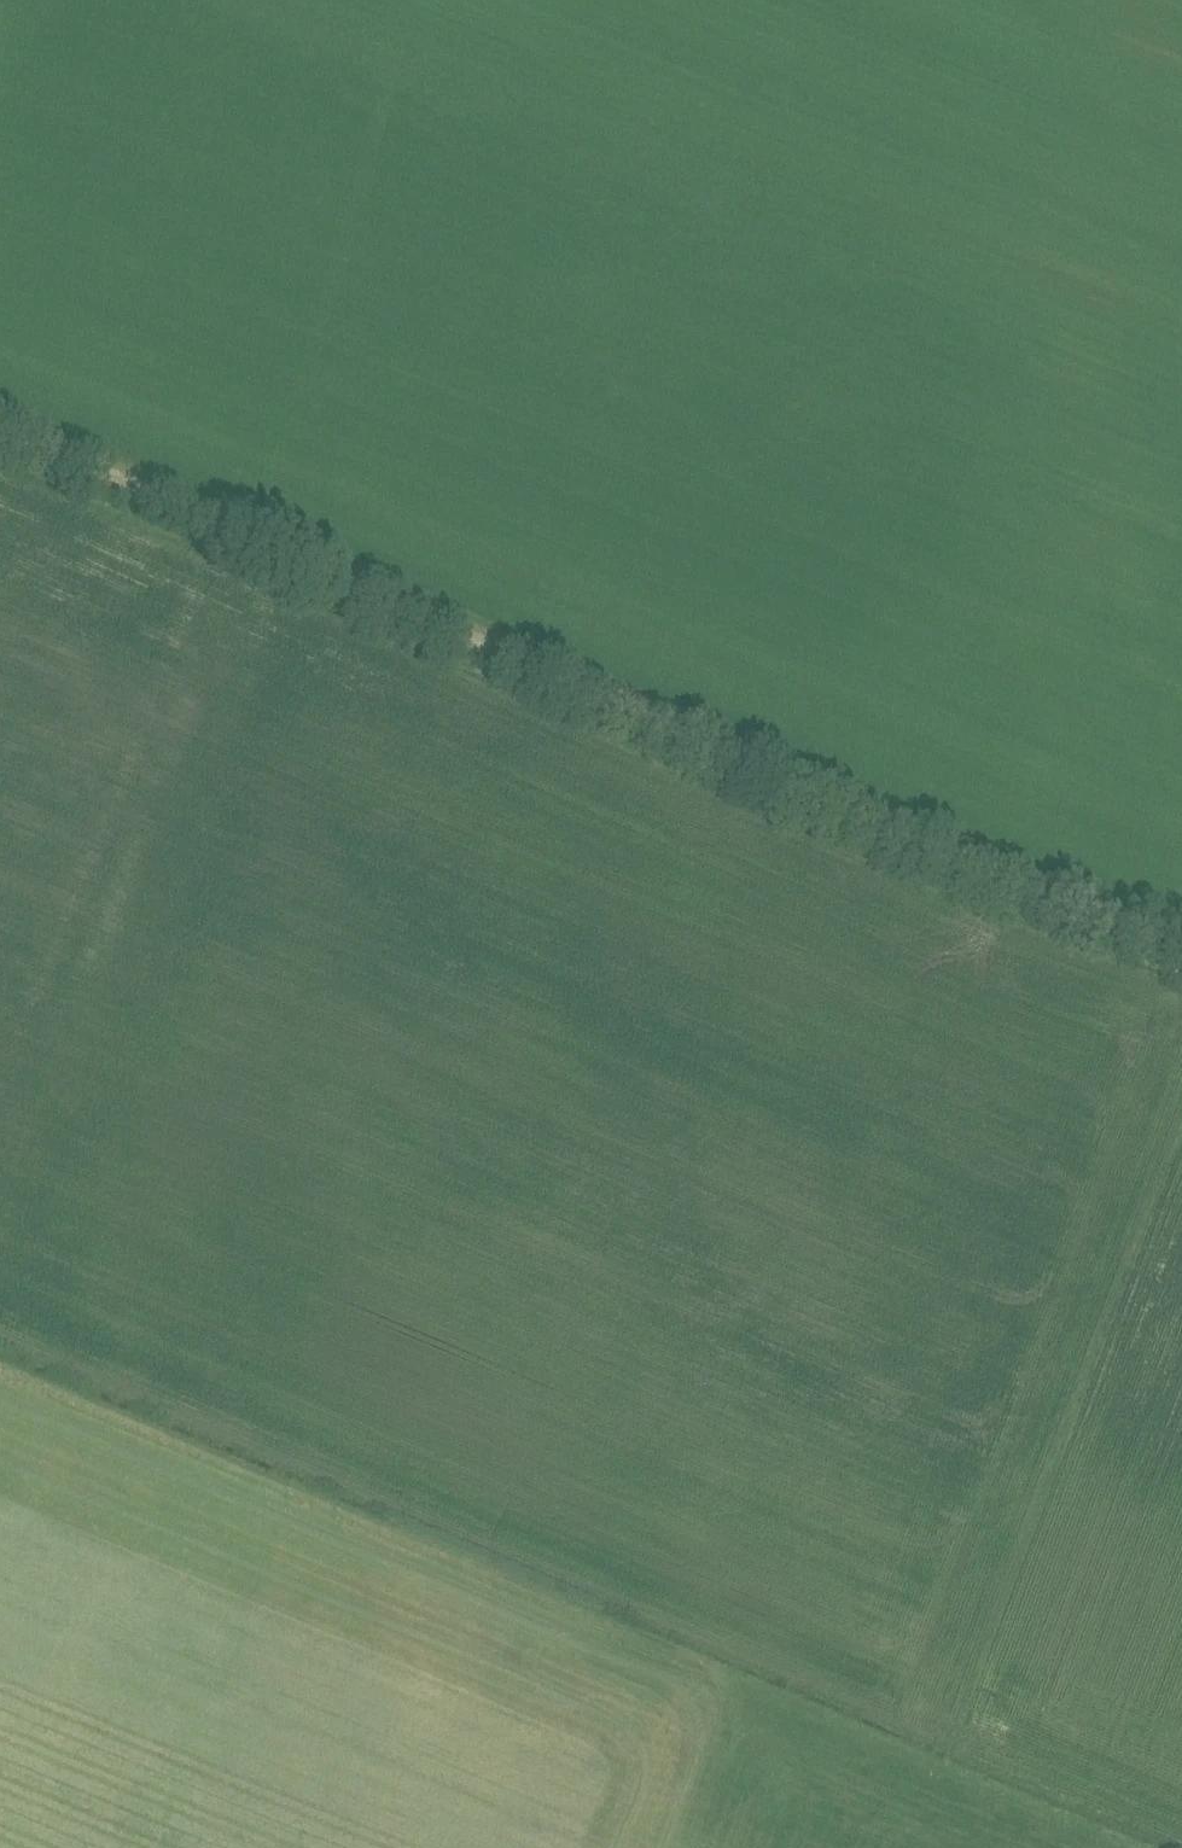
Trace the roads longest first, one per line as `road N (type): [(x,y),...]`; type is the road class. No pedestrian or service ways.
road 1 (track): [(0,425),(991,875),(1181,947)]

